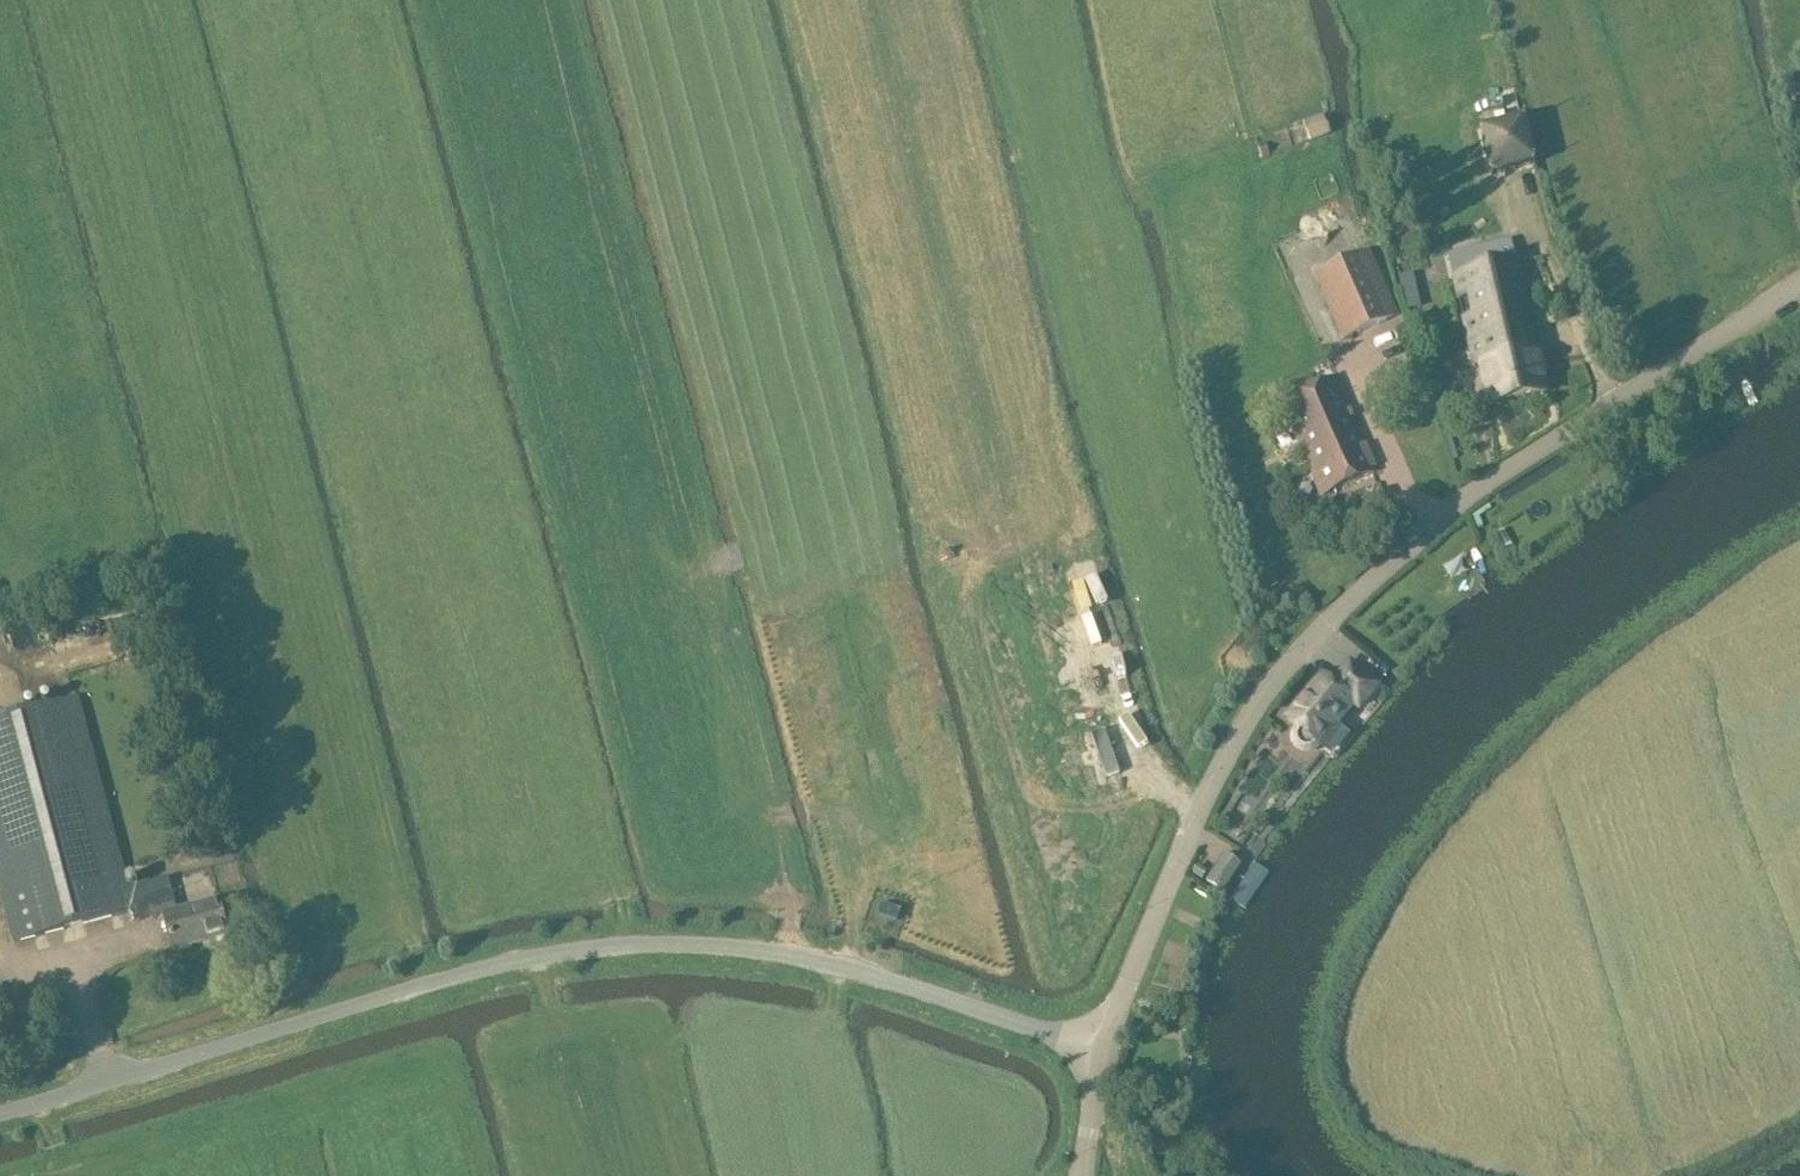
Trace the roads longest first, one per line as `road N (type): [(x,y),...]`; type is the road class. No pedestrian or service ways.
road 1 (unclassified): [(0,1112),(482,968),(673,942),(835,964),(1101,1050)]
road 2 (tertiary): [(1101,1050),(1202,805),(1260,702),(1339,607),(1440,516),(1536,448),(1799,289)]
road 3 (tertiary): [(1084,1175),(1101,1050)]

